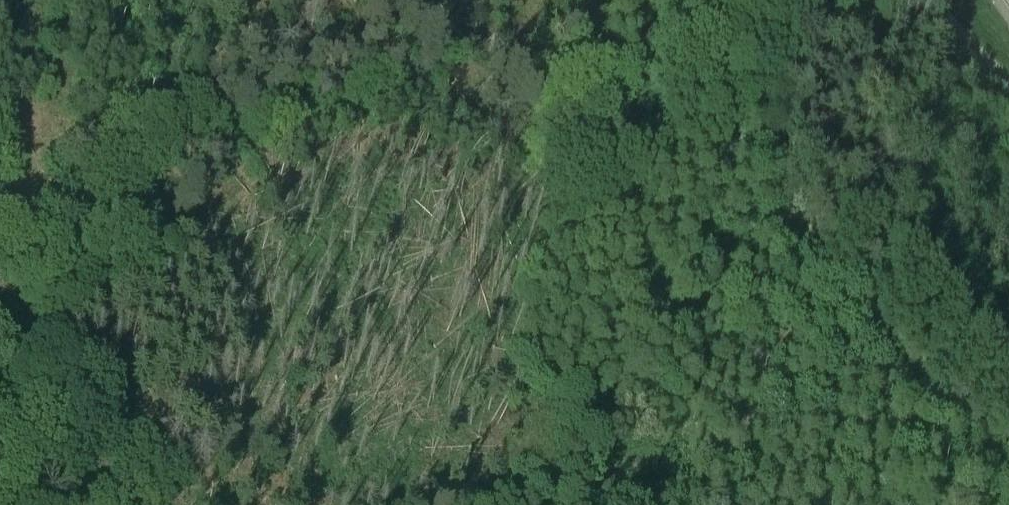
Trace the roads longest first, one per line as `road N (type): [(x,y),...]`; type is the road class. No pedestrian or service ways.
road 1 (track): [(0,324),(562,5)]
road 2 (track): [(563,0),(461,504)]
road 3 (track): [(924,0),(1008,108)]

